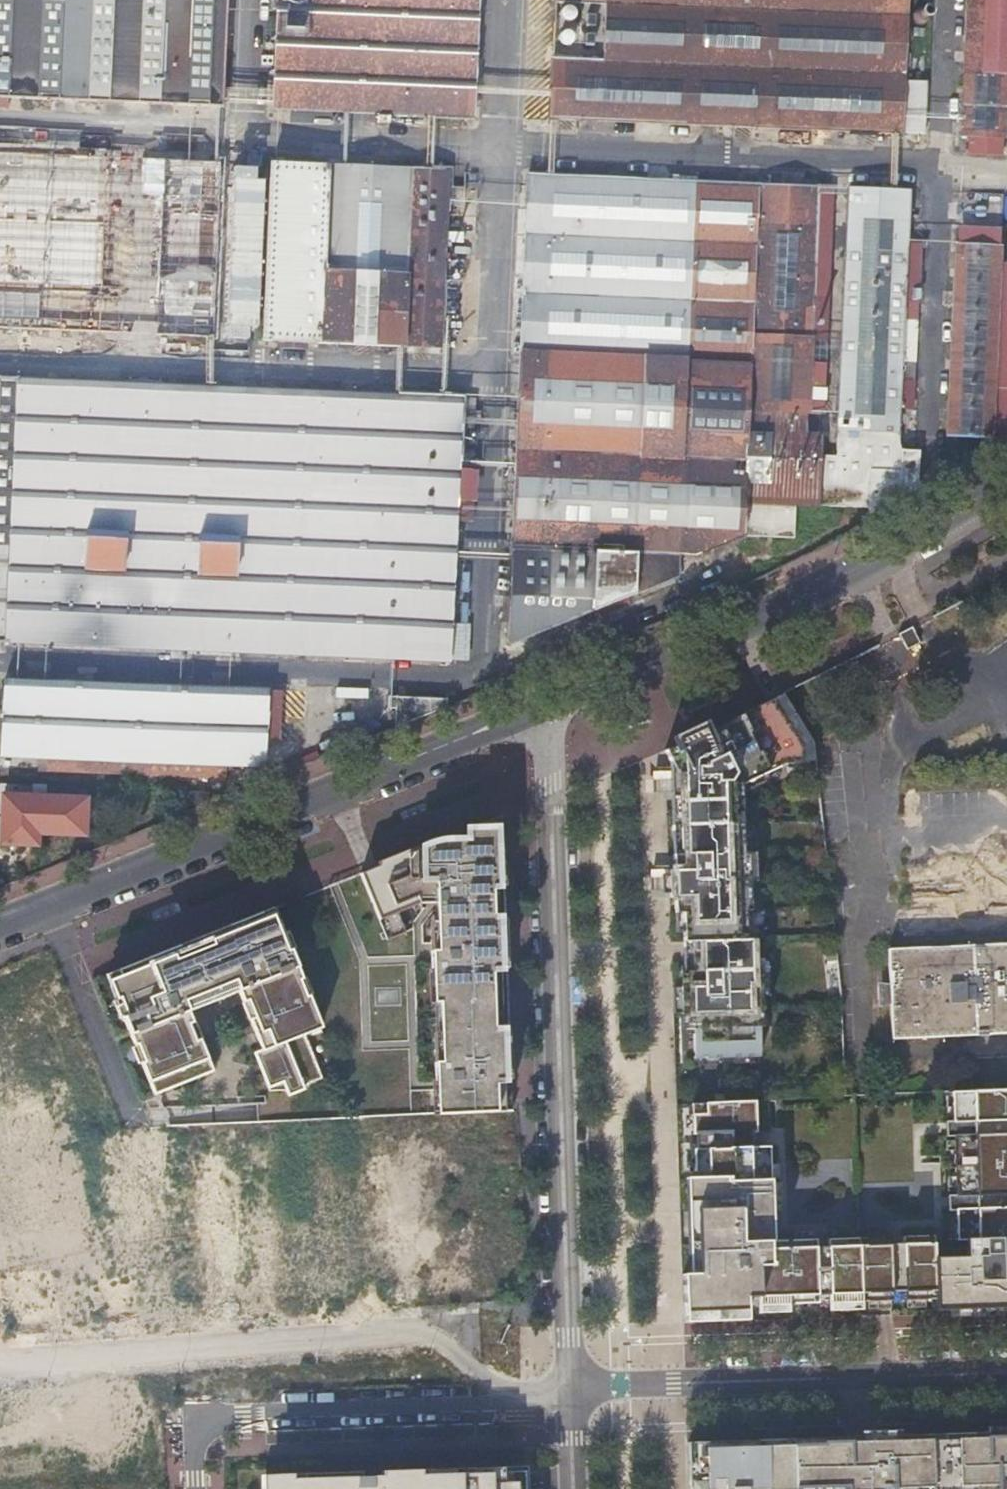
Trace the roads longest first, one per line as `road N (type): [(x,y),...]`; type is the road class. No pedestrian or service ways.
road 1 (secondary): [(0,933),(539,712)]
road 2 (residential): [(569,1339),(575,1324),(559,811),(552,787)]
road 3 (residential): [(552,787),(546,811),(569,1339)]
road 4 (residential): [(506,1404),(437,1346),(407,1338),(0,1364)]
road 5 (secondary): [(539,712),(837,575),(1006,475)]
road 6 (residential): [(506,1404),(208,1422),(199,1436),(199,1488)]
road 7 (residential): [(1006,1368),(688,1376),(674,1387)]
road 8 (residential): [(674,1387),(1006,1387)]

